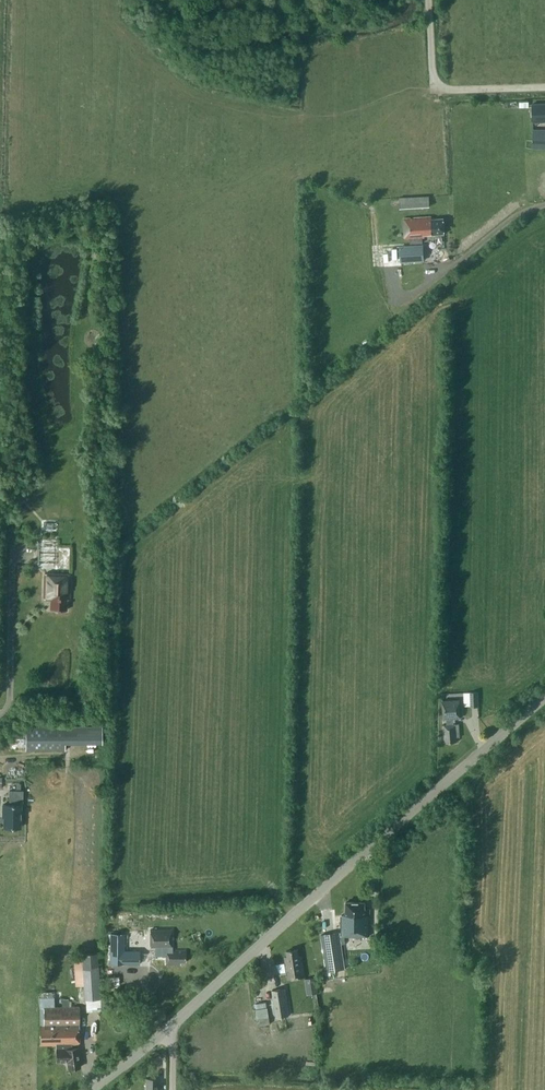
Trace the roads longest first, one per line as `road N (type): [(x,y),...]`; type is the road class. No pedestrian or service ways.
road 1 (unclassified): [(87,1089),(544,697)]
road 2 (track): [(544,204),(520,212),(444,273)]

